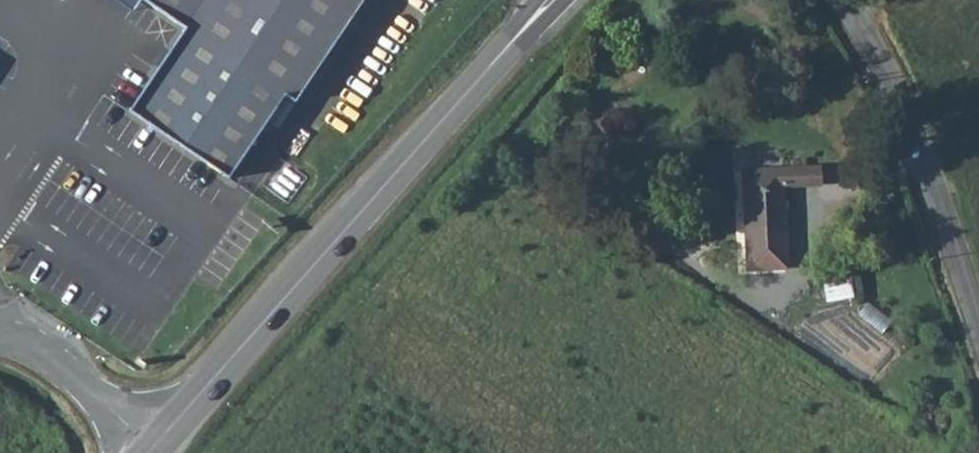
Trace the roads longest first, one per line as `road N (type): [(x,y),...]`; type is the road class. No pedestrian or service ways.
road 1 (secondary): [(155,447),(552,0)]
road 2 (tertiary): [(843,0),(924,168),(978,321)]
road 3 (unclassified): [(0,340),(34,349),(155,447)]

